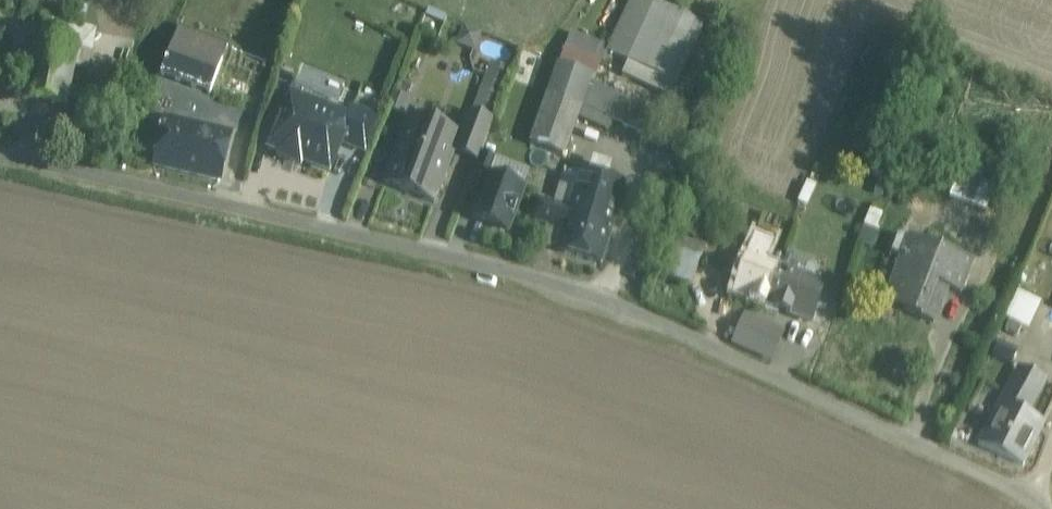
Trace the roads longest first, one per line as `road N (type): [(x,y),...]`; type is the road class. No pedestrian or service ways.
road 1 (unclassified): [(1051,508),(1020,481),(600,298),(418,239),(0,149)]

